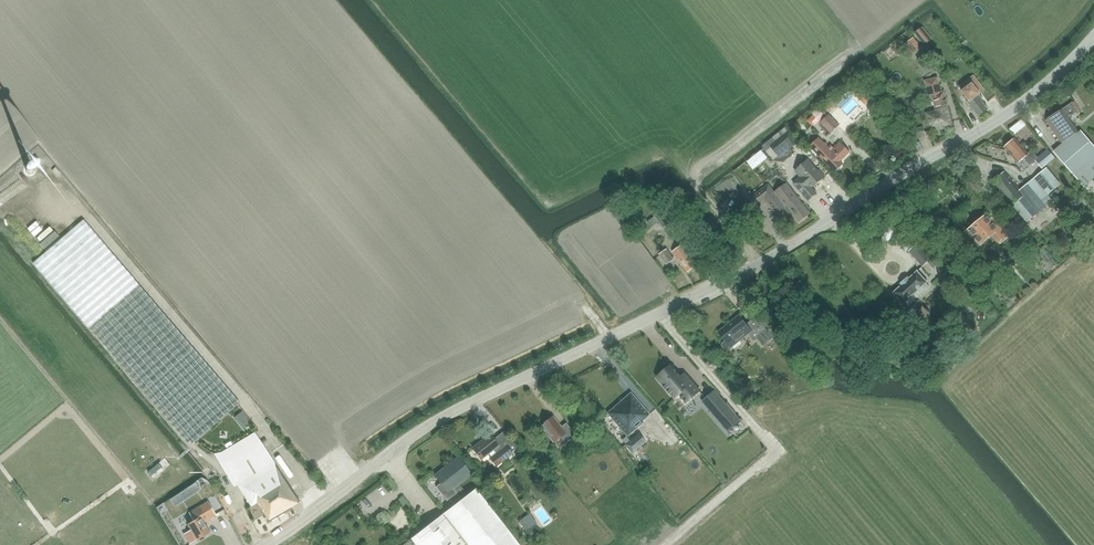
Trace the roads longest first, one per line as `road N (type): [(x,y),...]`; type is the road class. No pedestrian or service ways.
road 1 (tertiary): [(262,544),(454,414),(819,234),(1034,95),(1093,39)]

